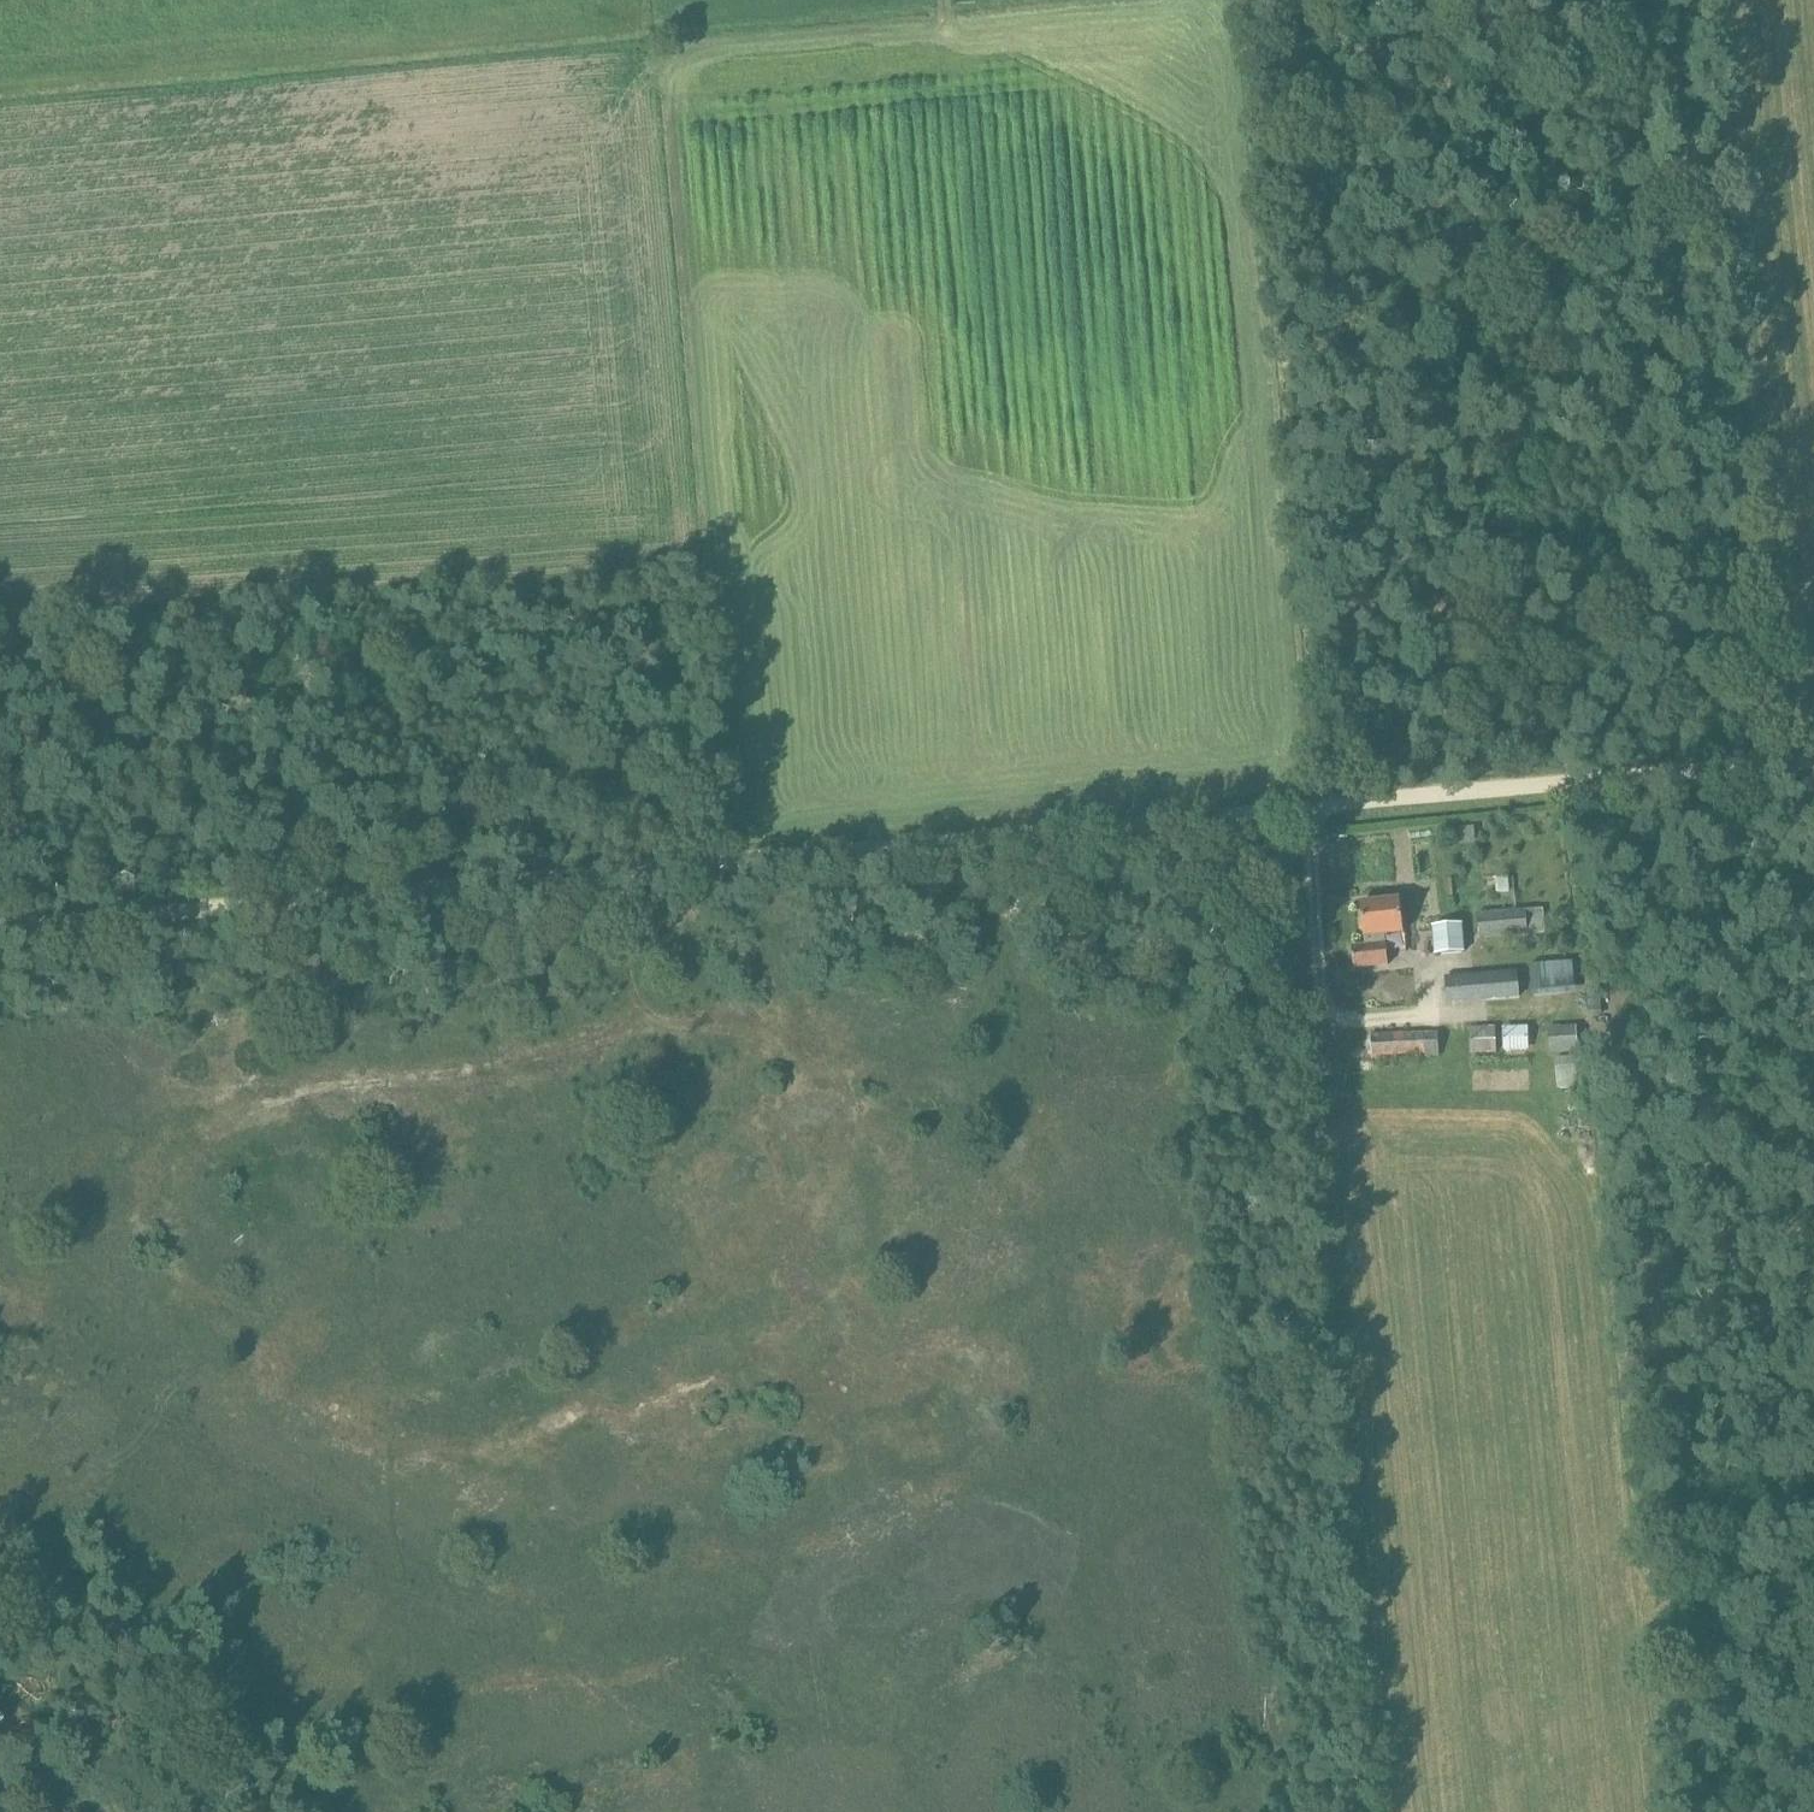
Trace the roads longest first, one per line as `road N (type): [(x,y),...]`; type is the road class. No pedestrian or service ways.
road 1 (track): [(0,927),(1813,759)]

